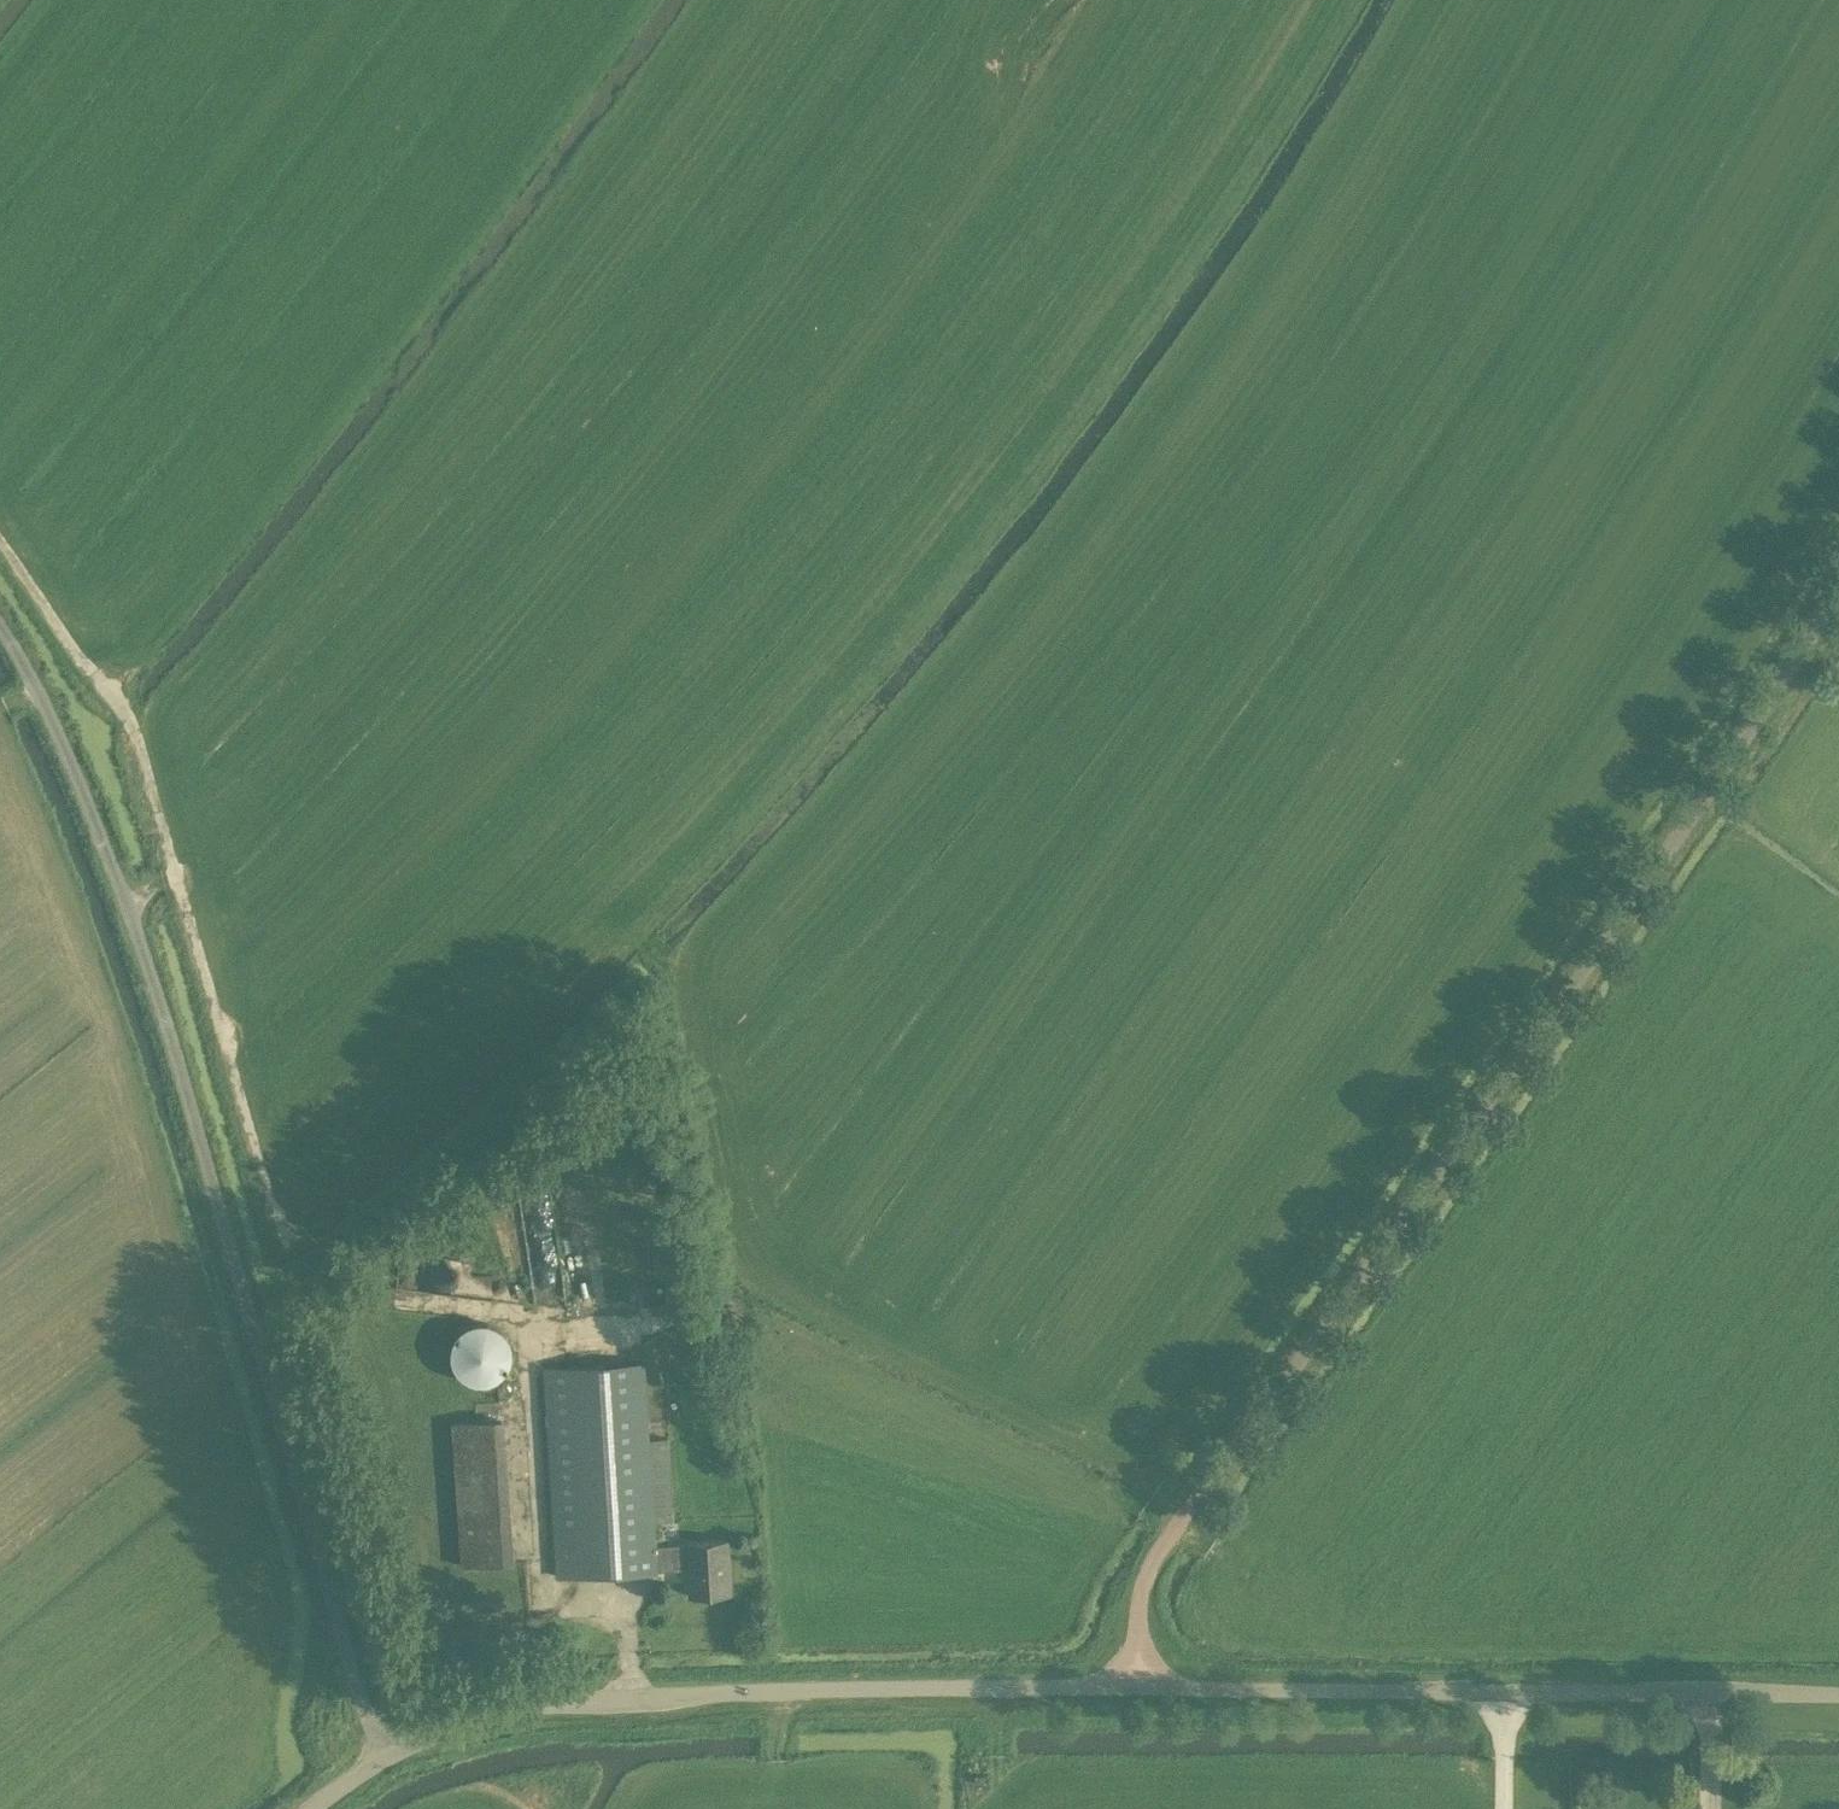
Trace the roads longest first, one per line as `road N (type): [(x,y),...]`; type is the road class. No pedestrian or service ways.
road 1 (unclassified): [(1129,1686),(1129,1570),(1162,1498),(1581,942),(1838,554)]
road 2 (unclassified): [(0,622),(108,849),(382,1760)]
road 3 (unclassified): [(382,1760),(442,1729),(542,1704),(1129,1686)]
road 4 (unclassified): [(1129,1686),(1838,1693)]

